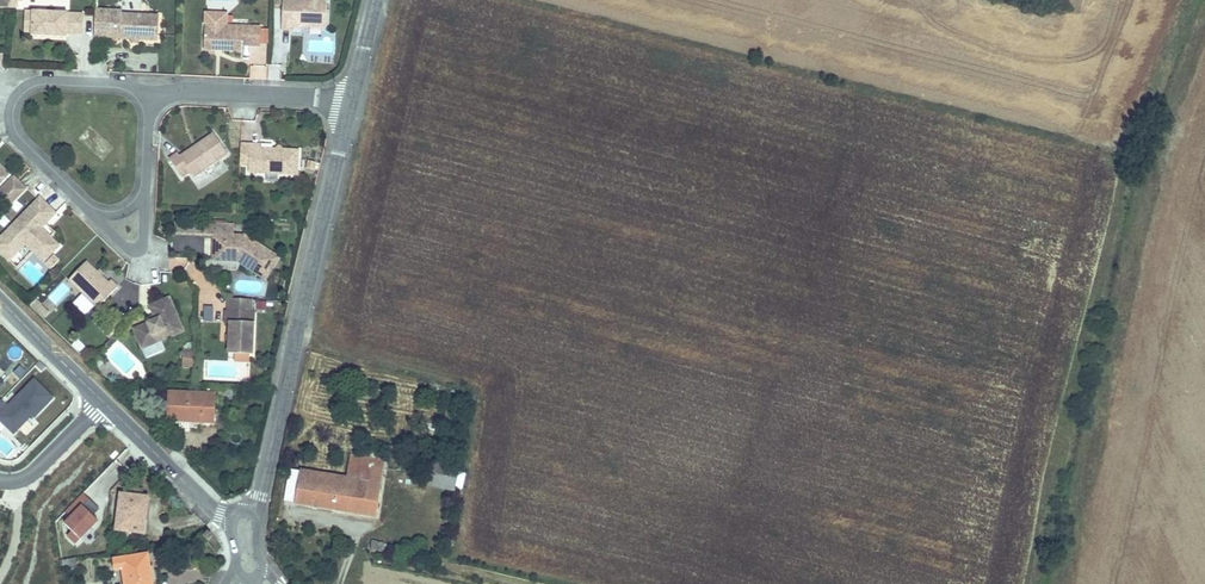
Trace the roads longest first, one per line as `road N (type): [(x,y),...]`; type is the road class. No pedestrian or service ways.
road 1 (residential): [(253,513),(353,90)]
road 2 (residential): [(151,87),(29,81),(12,102),(20,132),(87,199),(139,236)]
road 3 (residential): [(353,90),(151,87)]
road 4 (tertiary): [(108,404),(205,503),(232,518)]
road 5 (tertiary): [(0,296),(108,404)]
road 6 (residential): [(139,236),(151,87)]
road 7 (residential): [(0,483),(33,472),(108,404)]

